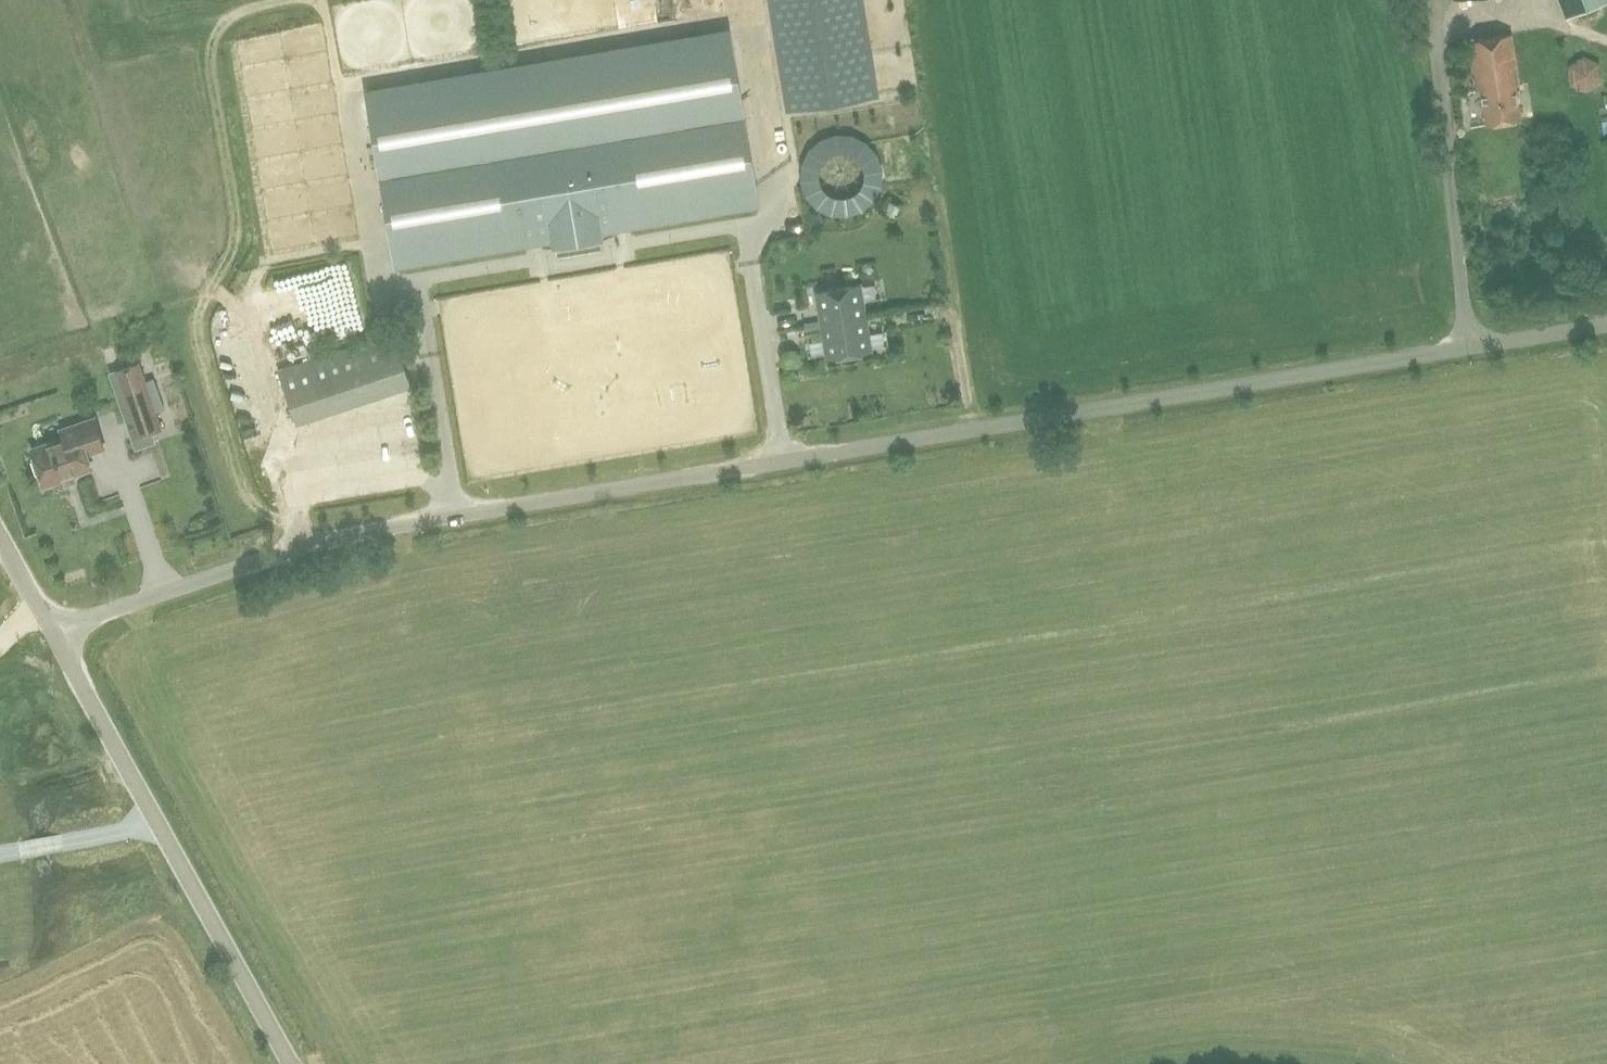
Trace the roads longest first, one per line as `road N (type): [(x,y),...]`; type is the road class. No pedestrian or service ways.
road 1 (unclassified): [(52,634),(294,550),(379,529),(1606,324)]
road 2 (track): [(297,526),(256,507),(241,488),(196,332),(236,234),(212,45),(235,15),(284,0)]
road 3 (unclassified): [(291,1063),(52,634)]
road 4 (track): [(975,429),(942,231)]

